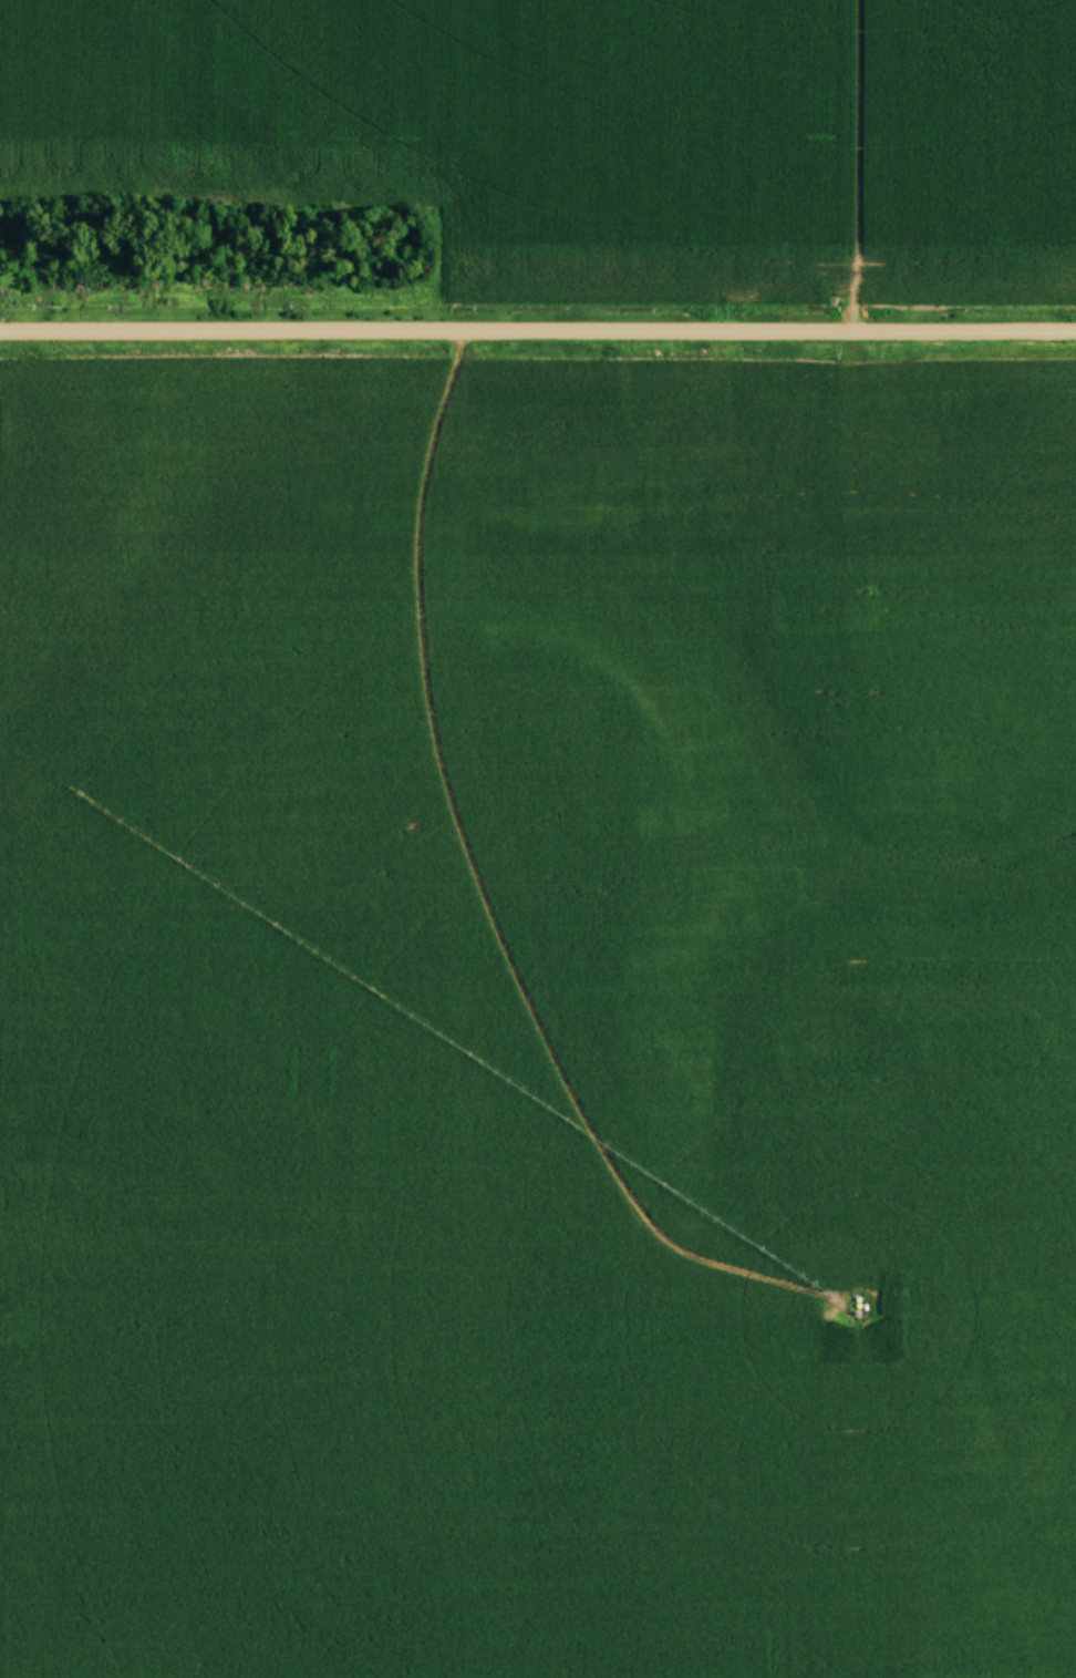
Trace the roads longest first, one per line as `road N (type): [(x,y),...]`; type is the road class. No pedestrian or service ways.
road 1 (residential): [(1075,332),(0,332)]
road 2 (track): [(860,331),(860,0)]

